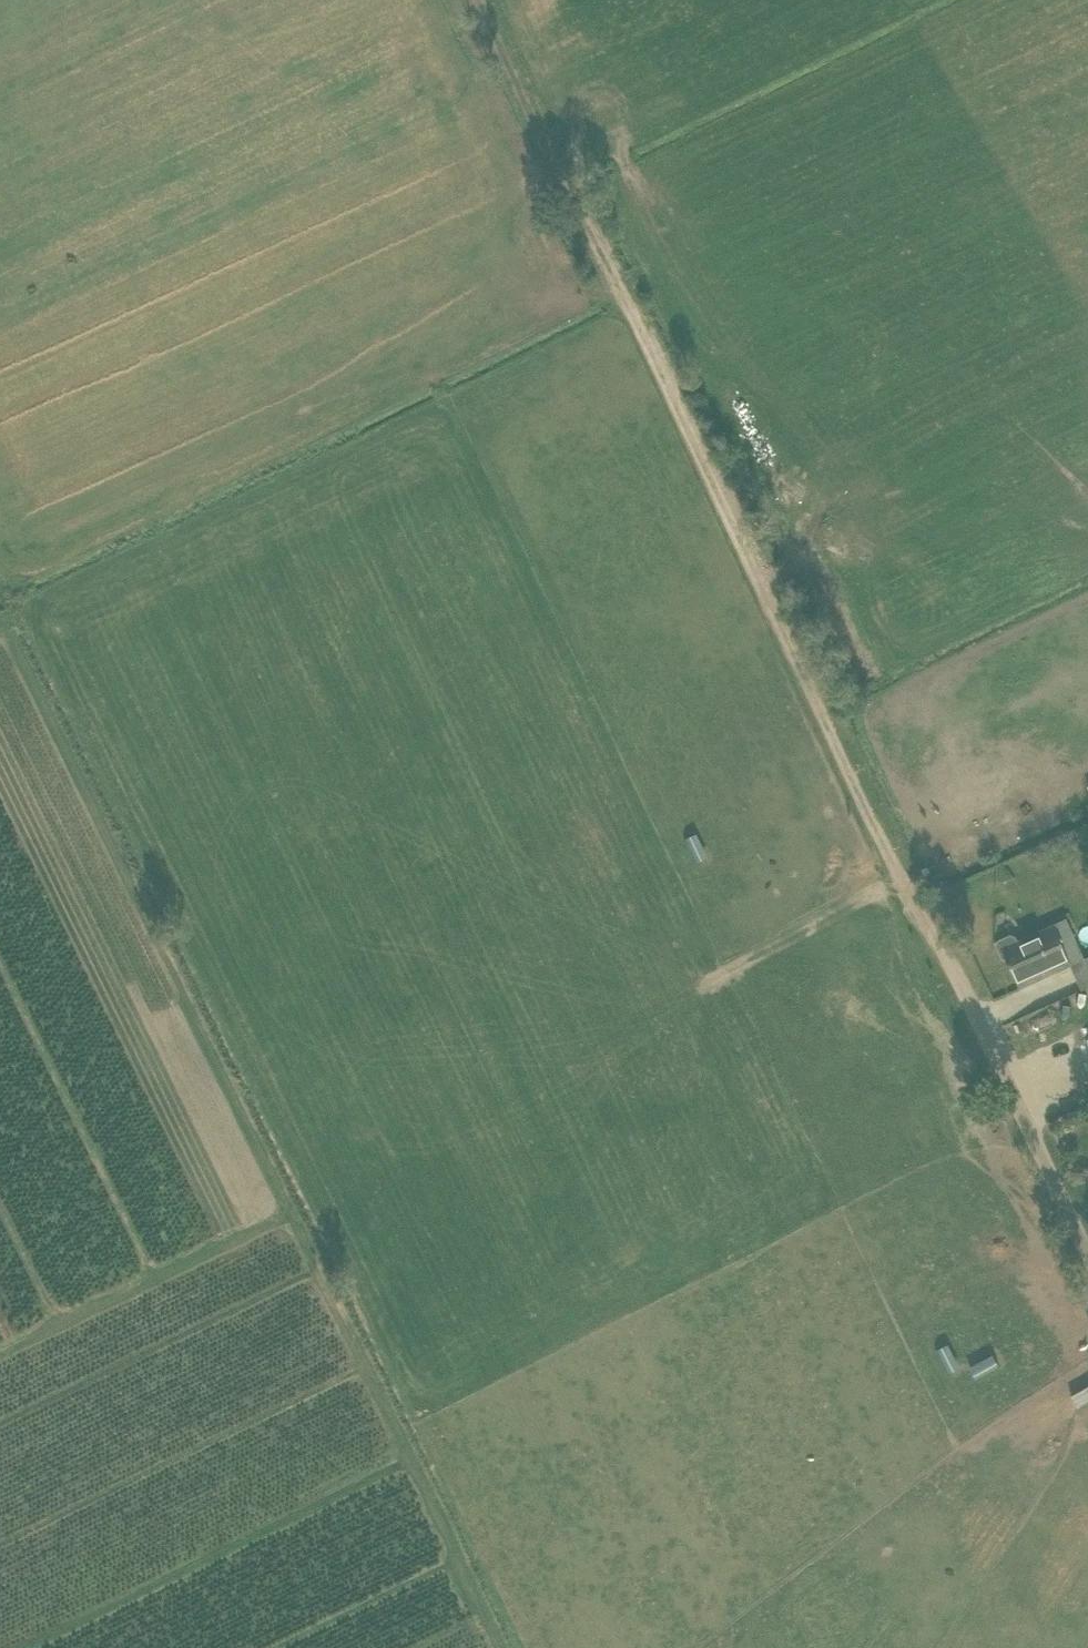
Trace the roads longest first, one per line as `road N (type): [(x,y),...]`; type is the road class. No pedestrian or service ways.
road 1 (track): [(913,907),(467,0)]
road 2 (unclassified): [(1087,1264),(913,907)]

